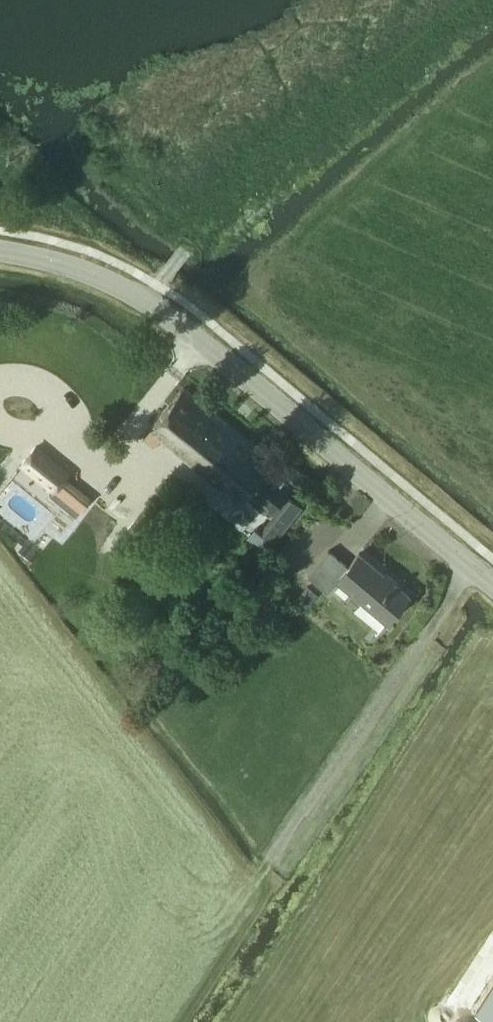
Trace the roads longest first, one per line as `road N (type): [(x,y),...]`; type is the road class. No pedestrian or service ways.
road 1 (secondary): [(492,587),(140,301),(98,280),(0,253)]

